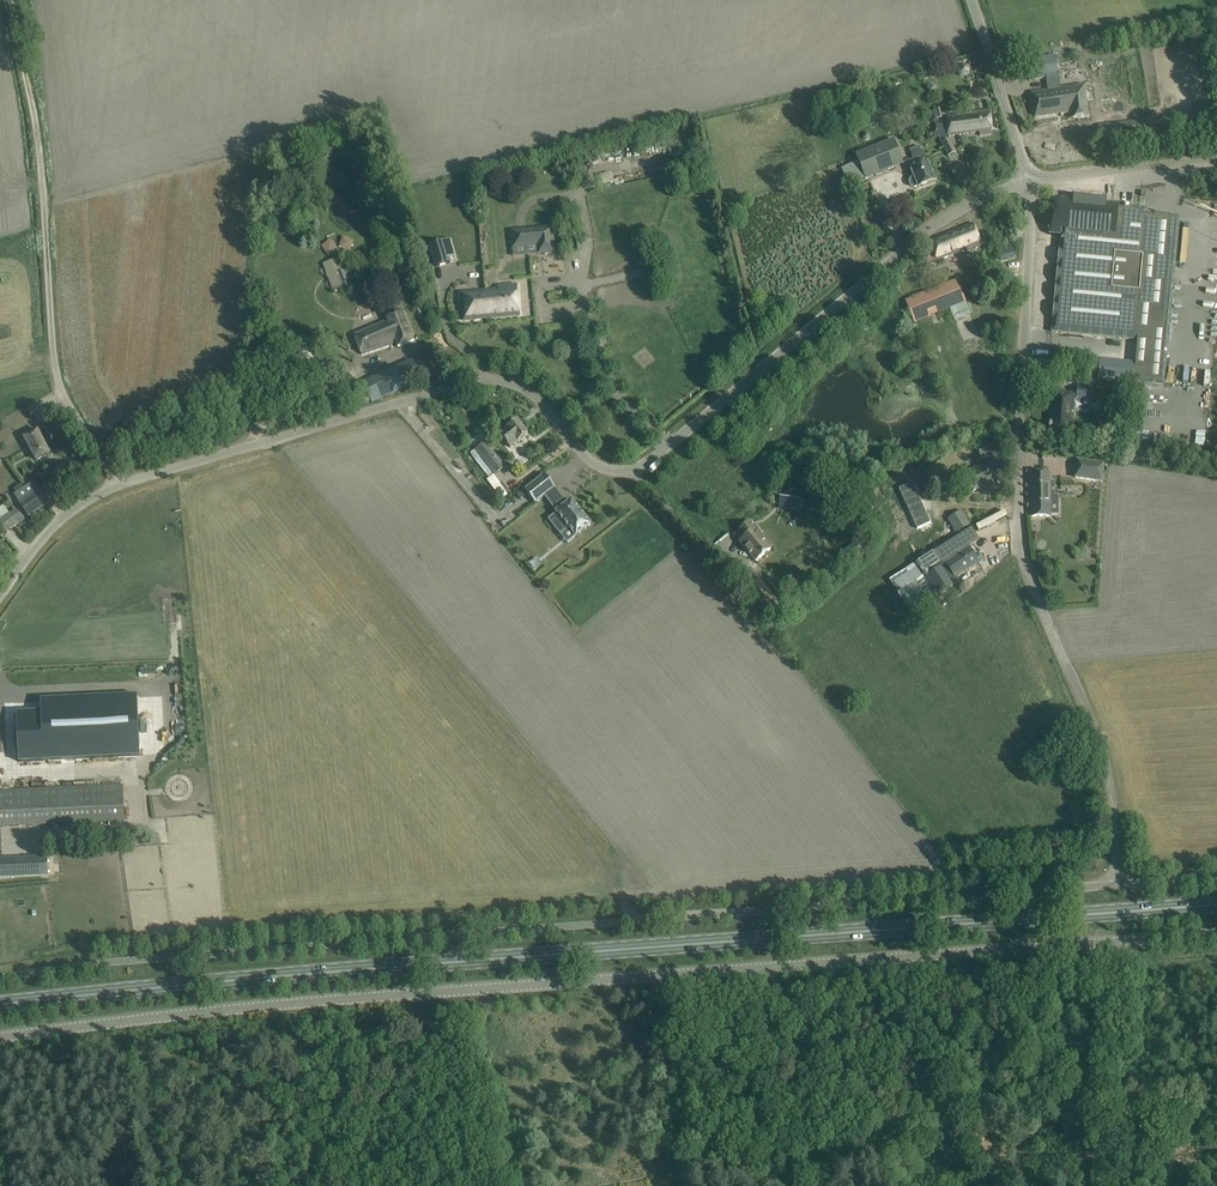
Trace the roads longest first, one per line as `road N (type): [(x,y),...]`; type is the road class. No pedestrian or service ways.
road 1 (unclassified): [(0,1038),(459,989),(1216,934)]
road 2 (unclassified): [(0,596),(62,517),(122,485),(482,379),(526,389),(597,465),(640,466),(926,233),(987,195),(1029,182)]
road 3 (primary): [(52,998),(1216,905)]
road 4 (unclassified): [(1114,828),(1105,759),(1023,551),(1029,182)]
road 5 (track): [(122,485),(61,392),(37,138),(10,0)]
road 6 (unclassified): [(1029,182),(971,0)]
road 7 (unclassified): [(1029,182),(1216,157)]

